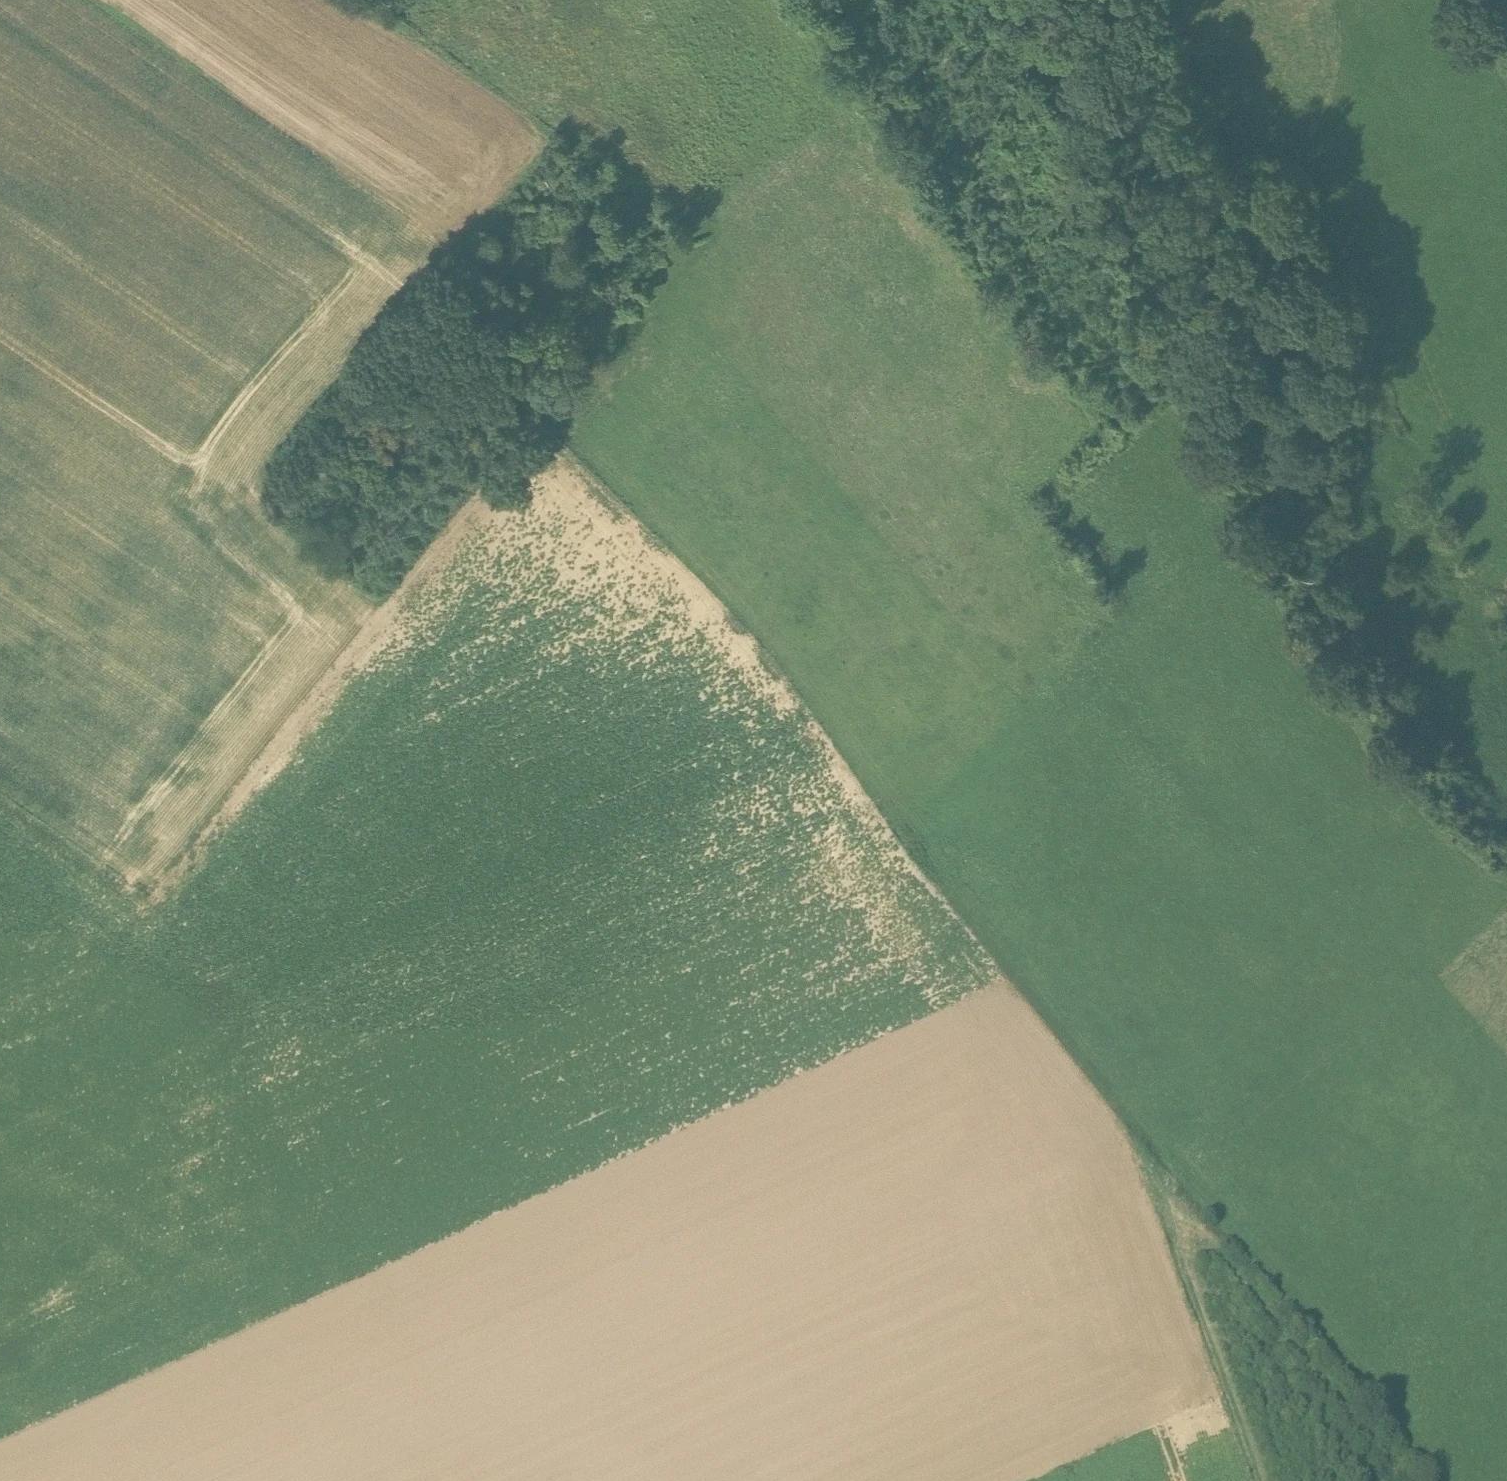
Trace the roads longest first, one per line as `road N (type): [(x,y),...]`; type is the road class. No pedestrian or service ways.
road 1 (track): [(1413,1480),(1156,1172)]
road 2 (track): [(1261,1480),(1156,1172)]

